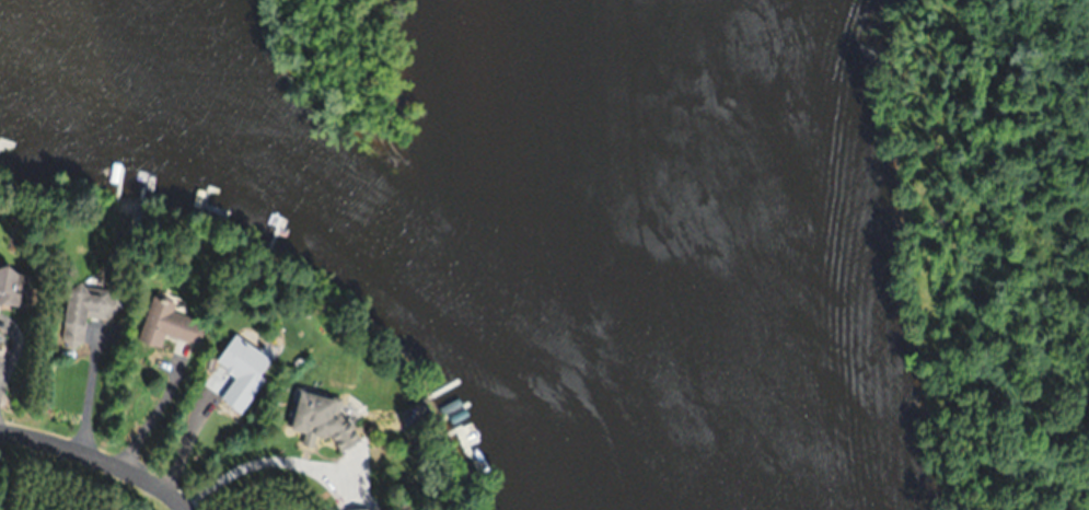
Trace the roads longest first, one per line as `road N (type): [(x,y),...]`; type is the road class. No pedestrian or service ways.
road 1 (residential): [(187,509),(128,470),(0,432)]

